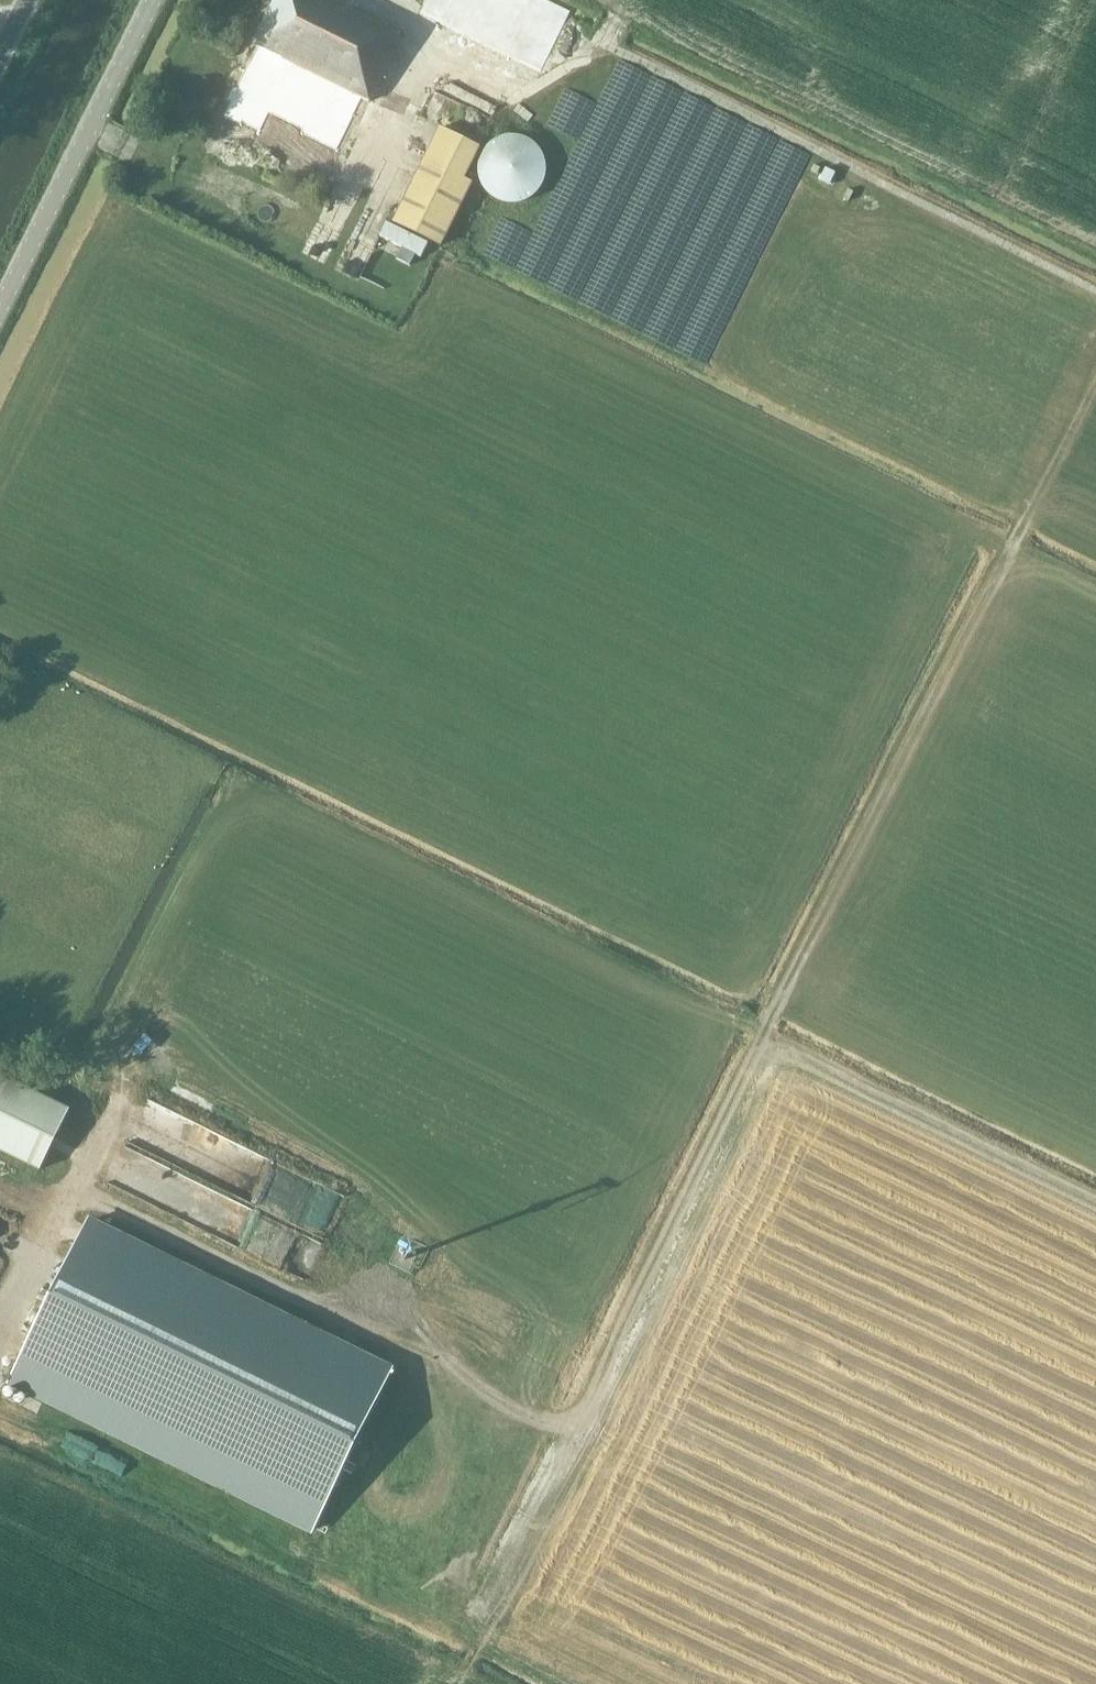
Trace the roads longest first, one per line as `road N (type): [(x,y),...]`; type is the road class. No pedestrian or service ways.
road 1 (tertiary): [(0,308),(152,0)]

